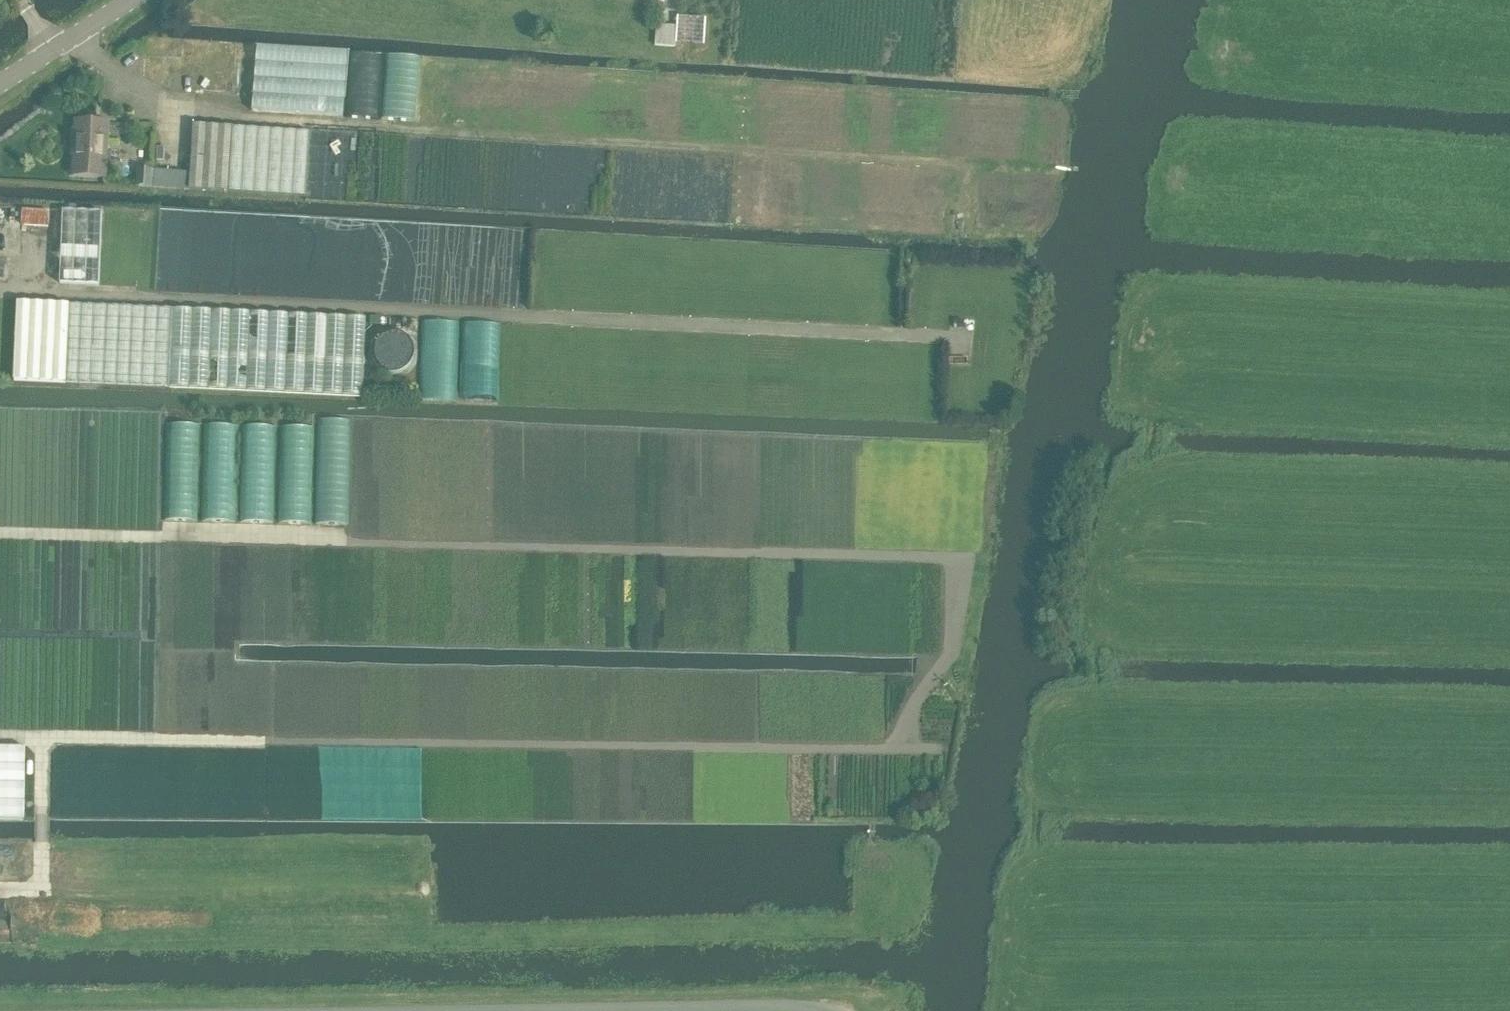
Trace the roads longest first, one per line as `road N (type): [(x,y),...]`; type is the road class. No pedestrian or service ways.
road 1 (unclassified): [(812,1010),(494,1010)]
road 2 (tertiary): [(0,86),(135,0)]

